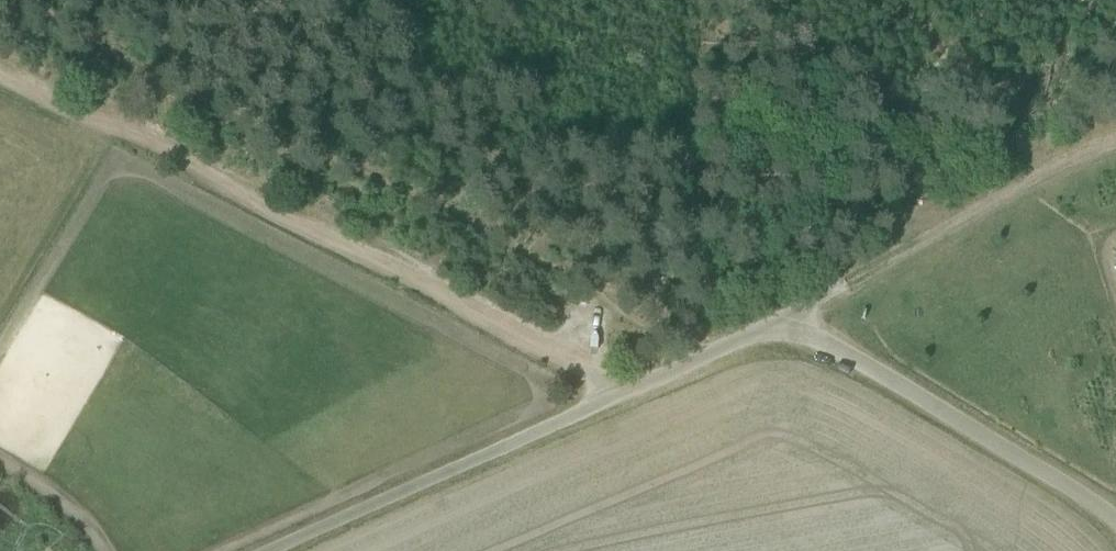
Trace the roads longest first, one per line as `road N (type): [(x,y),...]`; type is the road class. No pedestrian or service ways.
road 1 (unclassified): [(1115,523),(785,320),(748,329),(616,397),(272,550)]
road 2 (track): [(0,51),(539,340),(616,397)]
road 3 (track): [(785,320),(1082,138),(1115,129)]

